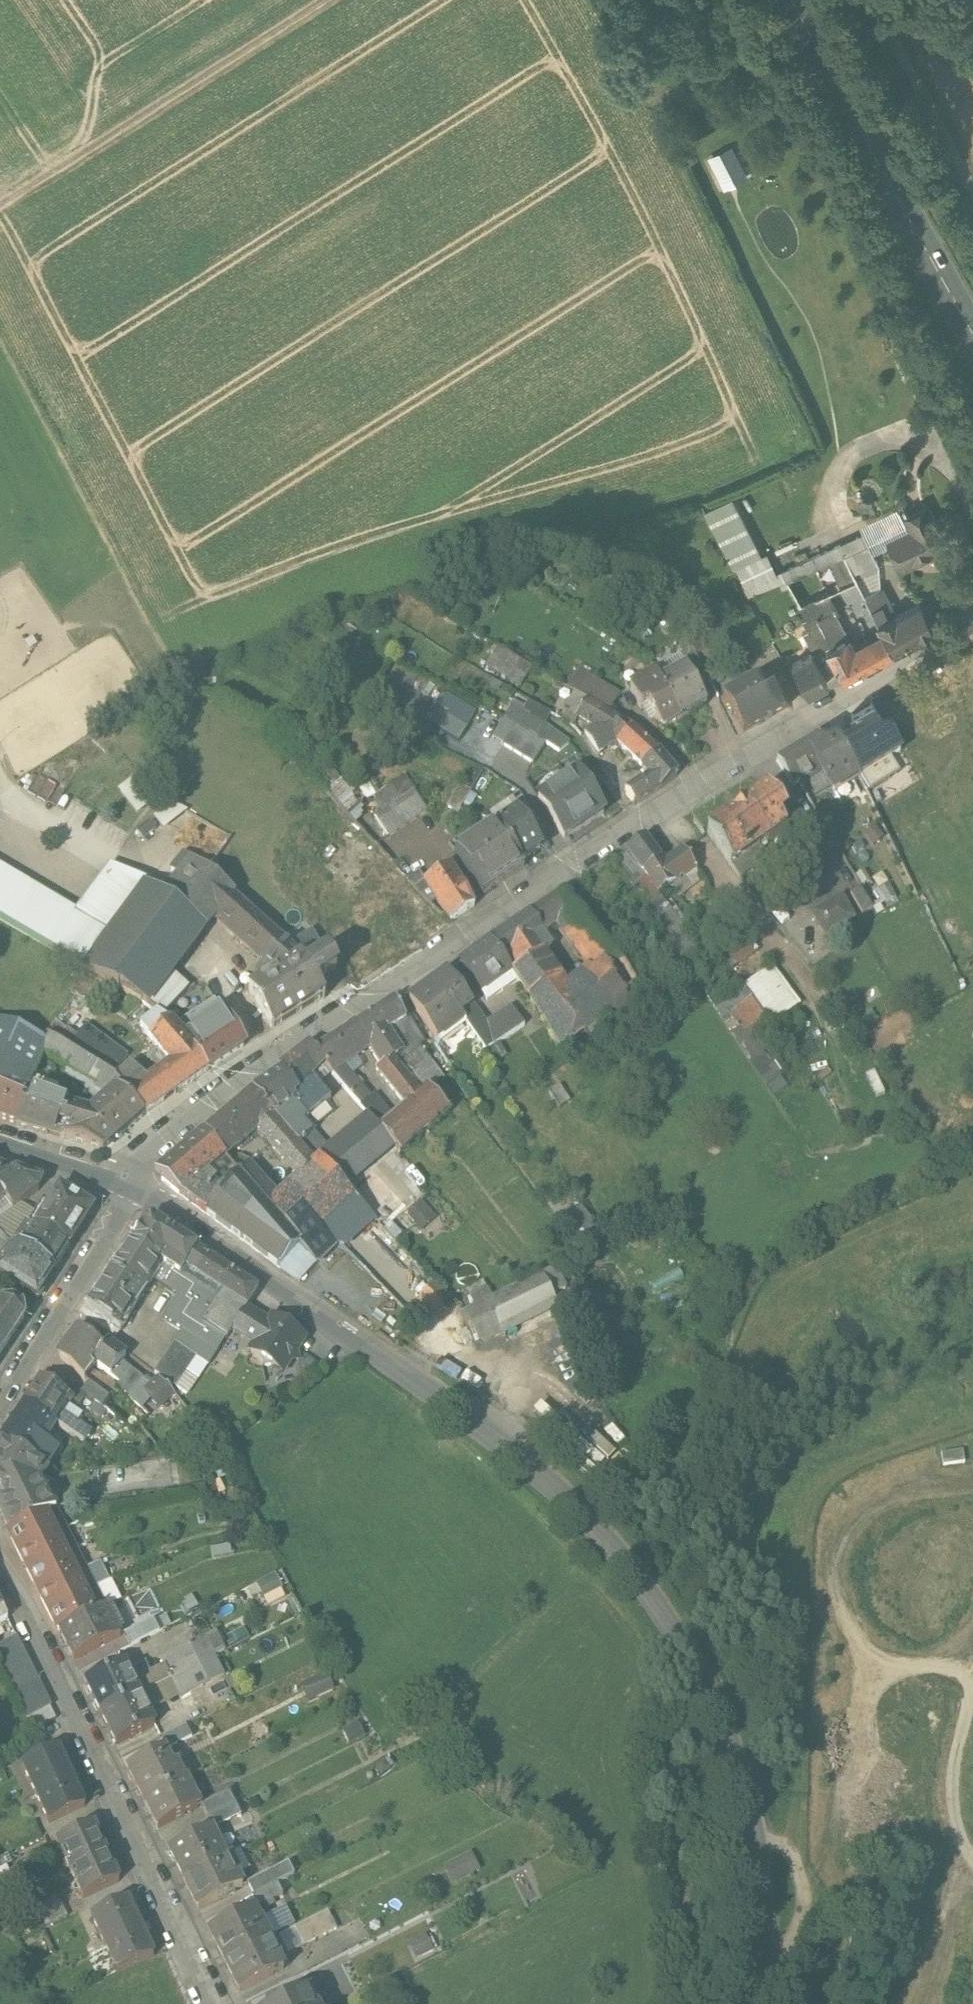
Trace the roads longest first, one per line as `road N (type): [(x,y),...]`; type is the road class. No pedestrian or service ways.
road 1 (tertiary): [(762,2003),(769,1929),(750,1797),(717,1709),(660,1605),(531,1463),(275,1272),(131,1186)]
road 2 (residential): [(131,1186),(171,1128),(239,1072),(736,759),(972,620)]
road 3 (track): [(763,1853),(787,1841),(806,1802),(810,1520),(852,1464),(972,1418)]
road 4 (residential): [(217,2003),(0,1582)]
road 5 (primary): [(972,365),(775,0)]
road 6 (track): [(0,206),(325,0)]
road 7 (residential): [(131,1186),(0,1406)]
road 8 (track): [(972,194),(878,0)]
road 9 (tertiary): [(131,1186),(0,1141)]

